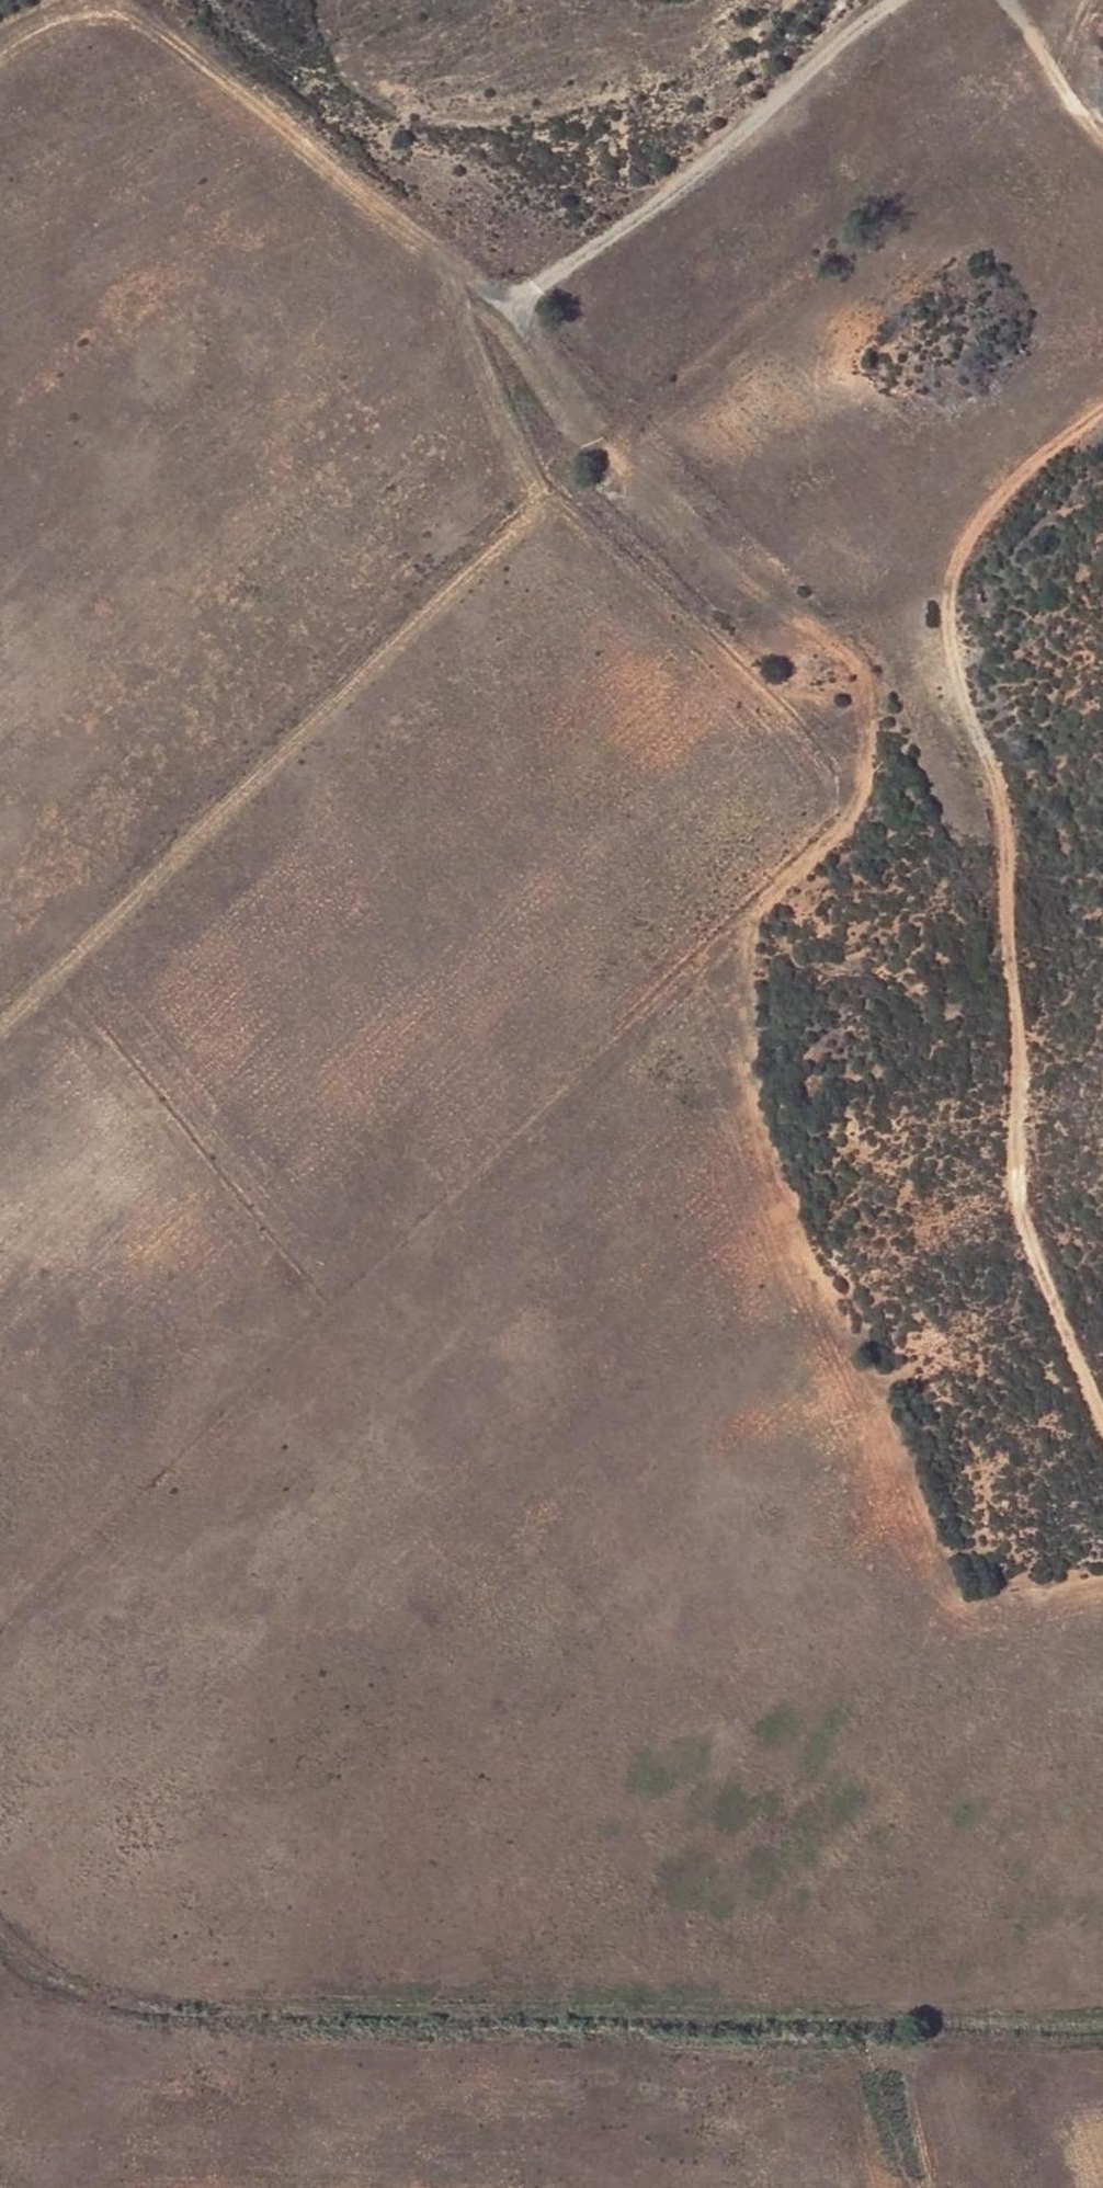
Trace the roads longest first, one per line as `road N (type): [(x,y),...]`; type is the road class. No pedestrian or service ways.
road 1 (track): [(912,0),(842,37),(754,135),(626,224),(492,295),(162,27)]

